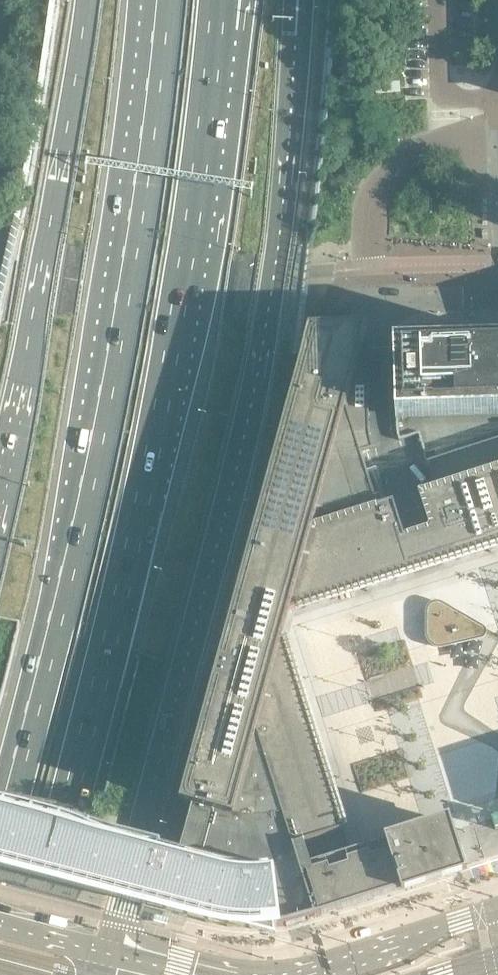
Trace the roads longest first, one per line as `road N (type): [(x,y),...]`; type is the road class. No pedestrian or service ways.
road 1 (motorway): [(107,949),(264,350),(282,237),(297,0)]
road 2 (motorway): [(23,974),(143,492),(192,228),(218,31)]
road 3 (motorway): [(162,0),(120,315),(61,607),(0,836)]
road 4 (motorway): [(86,0),(57,208),(0,486)]
road 5 (secondary): [(497,909),(311,974)]
road 6 (residential): [(346,336),(352,310),(368,294),(497,289)]
road 7 (residential): [(497,131),(493,0)]

